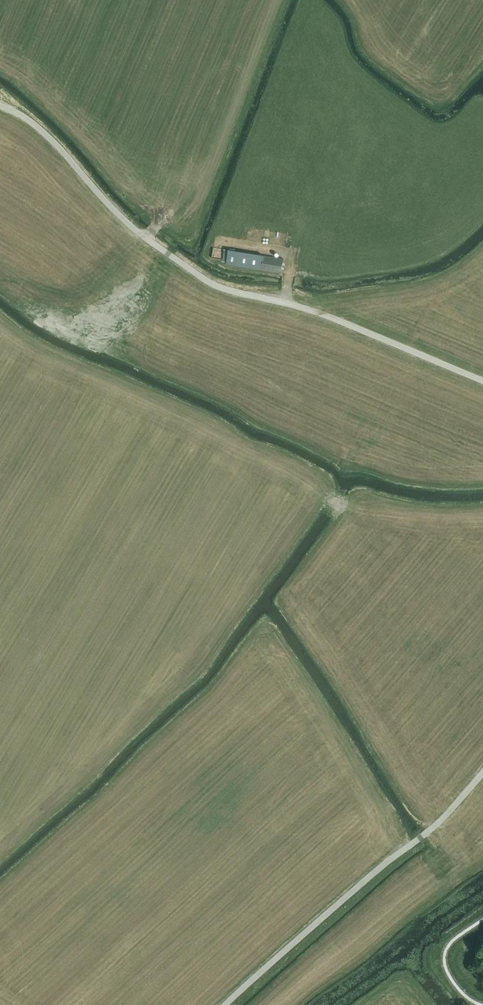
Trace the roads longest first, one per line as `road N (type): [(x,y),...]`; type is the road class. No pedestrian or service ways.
road 1 (unclassified): [(482,381),(338,320),(199,277),(133,227),(38,128),(0,105)]
road 2 (unclassified): [(223,1004),(430,831),(482,772)]

